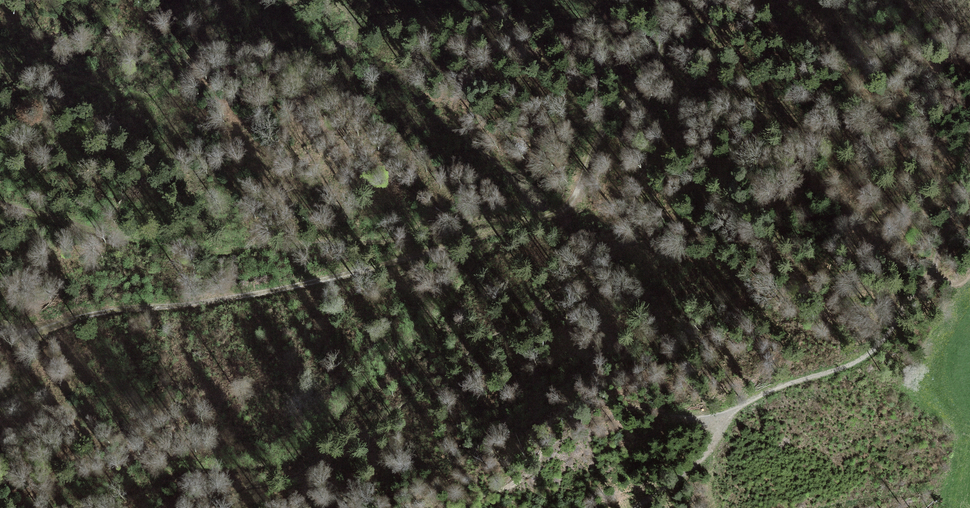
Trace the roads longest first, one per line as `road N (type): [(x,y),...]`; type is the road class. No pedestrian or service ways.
road 1 (track): [(669,0),(662,47),(599,124),(572,207),(281,287),(181,306),(113,308),(17,332),(0,327)]
road 2 (track): [(334,0),(354,27),(338,47),(308,56),(198,54),(160,91),(142,96),(0,64)]
road 3 (track): [(726,419),(761,393),(854,363),(888,343),(934,271)]
road 4 (track): [(969,156),(934,271)]

